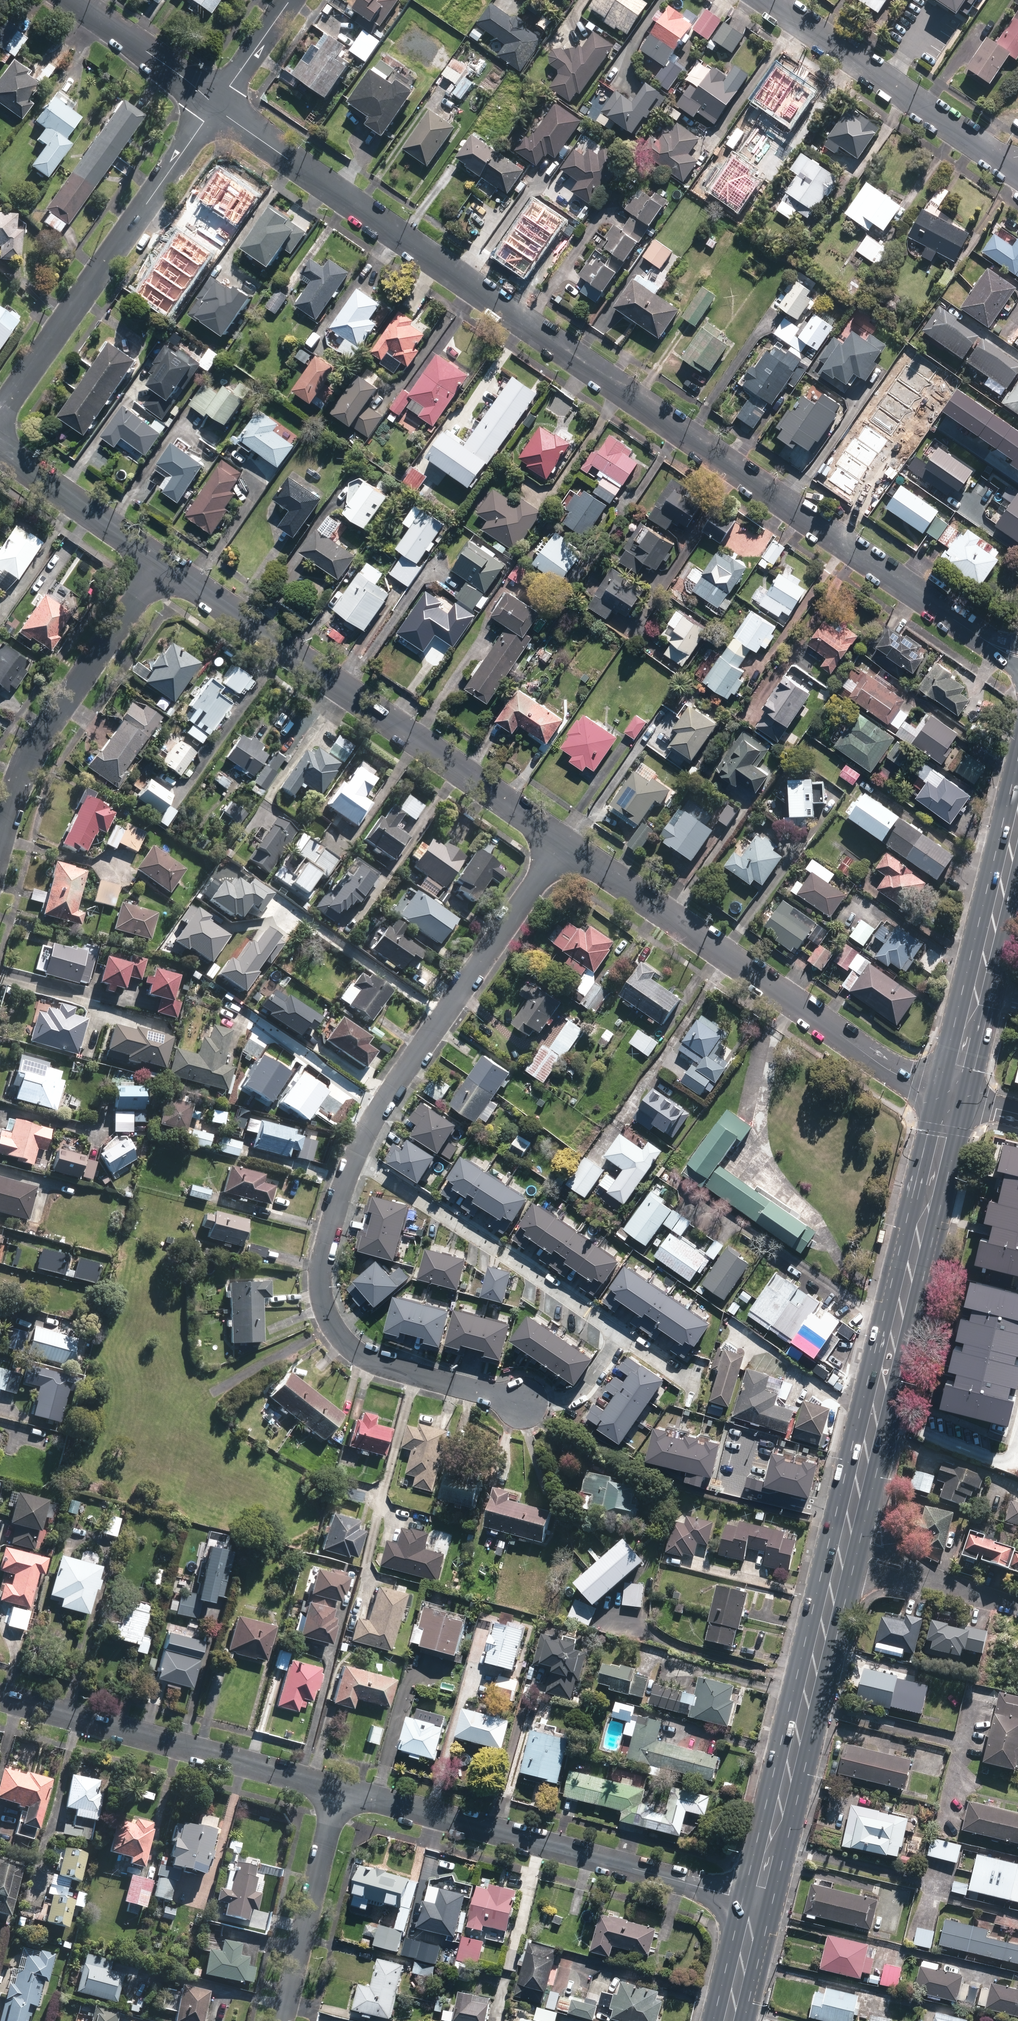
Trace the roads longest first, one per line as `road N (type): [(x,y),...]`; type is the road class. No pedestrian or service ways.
road 1 (residential): [(1017,652),(217,102)]
road 2 (residential): [(164,558),(567,841)]
road 3 (residential): [(567,841),(897,1074),(951,1092)]
road 4 (residential): [(339,1792),(760,1902)]
road 5 (residential): [(567,841),(354,1161)]
road 6 (residential): [(217,102),(0,412)]
road 7 (residential): [(354,1161),(322,1269),(334,1325),(382,1364),(518,1404)]
road 8 (residential): [(0,1697),(339,1792)]
road 9 (primary): [(760,1902),(841,1566)]
road 10 (residential): [(164,558),(45,732),(22,773),(0,849)]
road 11 (primary): [(878,1408),(951,1092)]
road 12 (residential): [(354,1161),(613,1338)]
road 13 (residential): [(1017,176),(765,0)]
road 14 (primary): [(951,1092),(1017,823)]
road 15 (residential): [(339,1792),(283,2020)]
road 16 (residential): [(0,443),(164,558)]
road 17 (residential): [(217,102),(75,0)]
road 18 (residential): [(1017,1436),(1010,1453),(995,1457),(902,1419)]
road 19 (residential): [(613,1338),(577,1393),(548,1405),(518,1404)]
road 20 (residential): [(290,0),(217,102)]
road 21 (primary): [(733,2020),(760,1902)]

